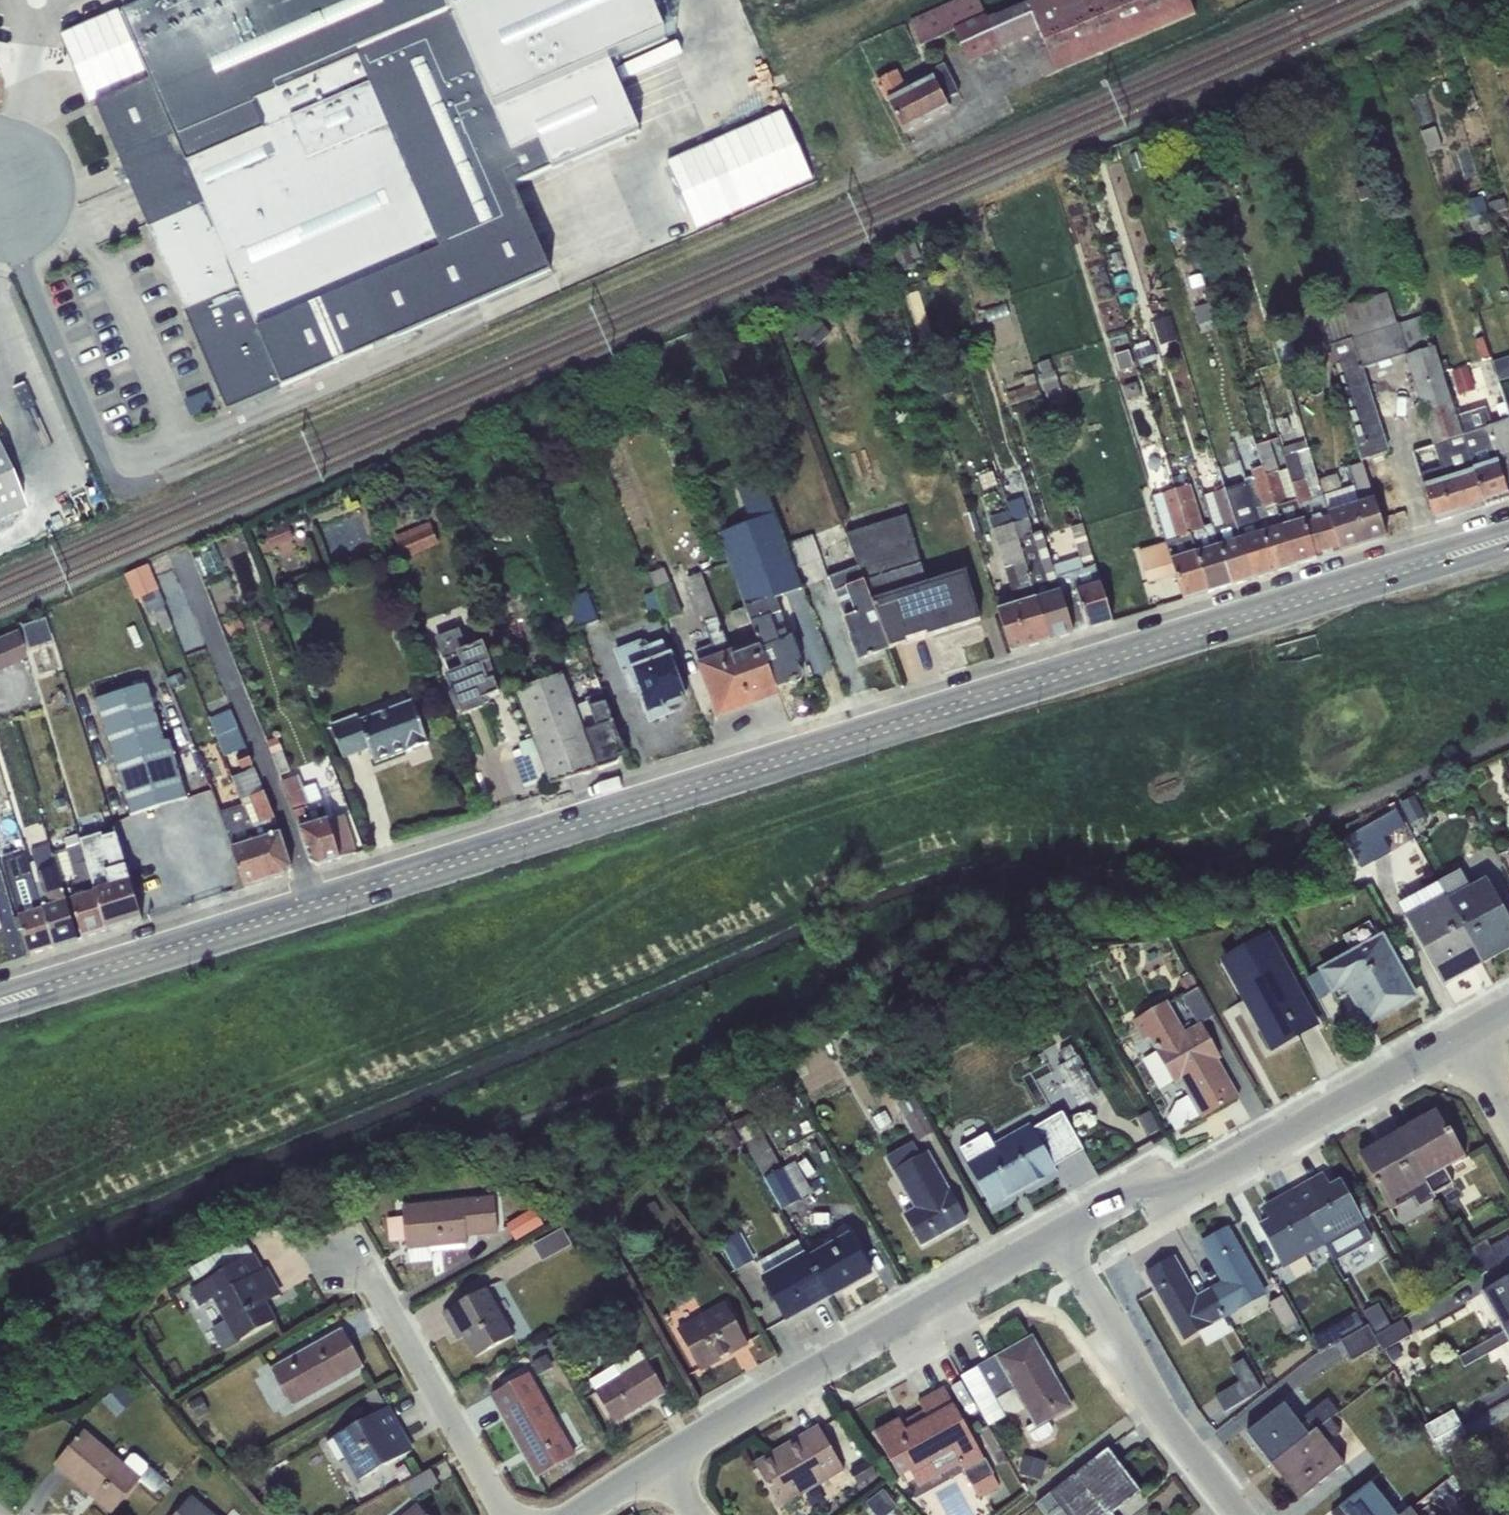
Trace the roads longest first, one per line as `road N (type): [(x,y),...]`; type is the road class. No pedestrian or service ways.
road 1 (secondary): [(0,999),(1508,535)]
road 2 (residential): [(1063,1242),(652,1471)]
road 3 (residential): [(1458,1045),(1063,1242)]
road 4 (residential): [(1240,1514),(1166,1422),(1063,1242)]
road 5 (residential): [(500,1514),(347,1255)]

